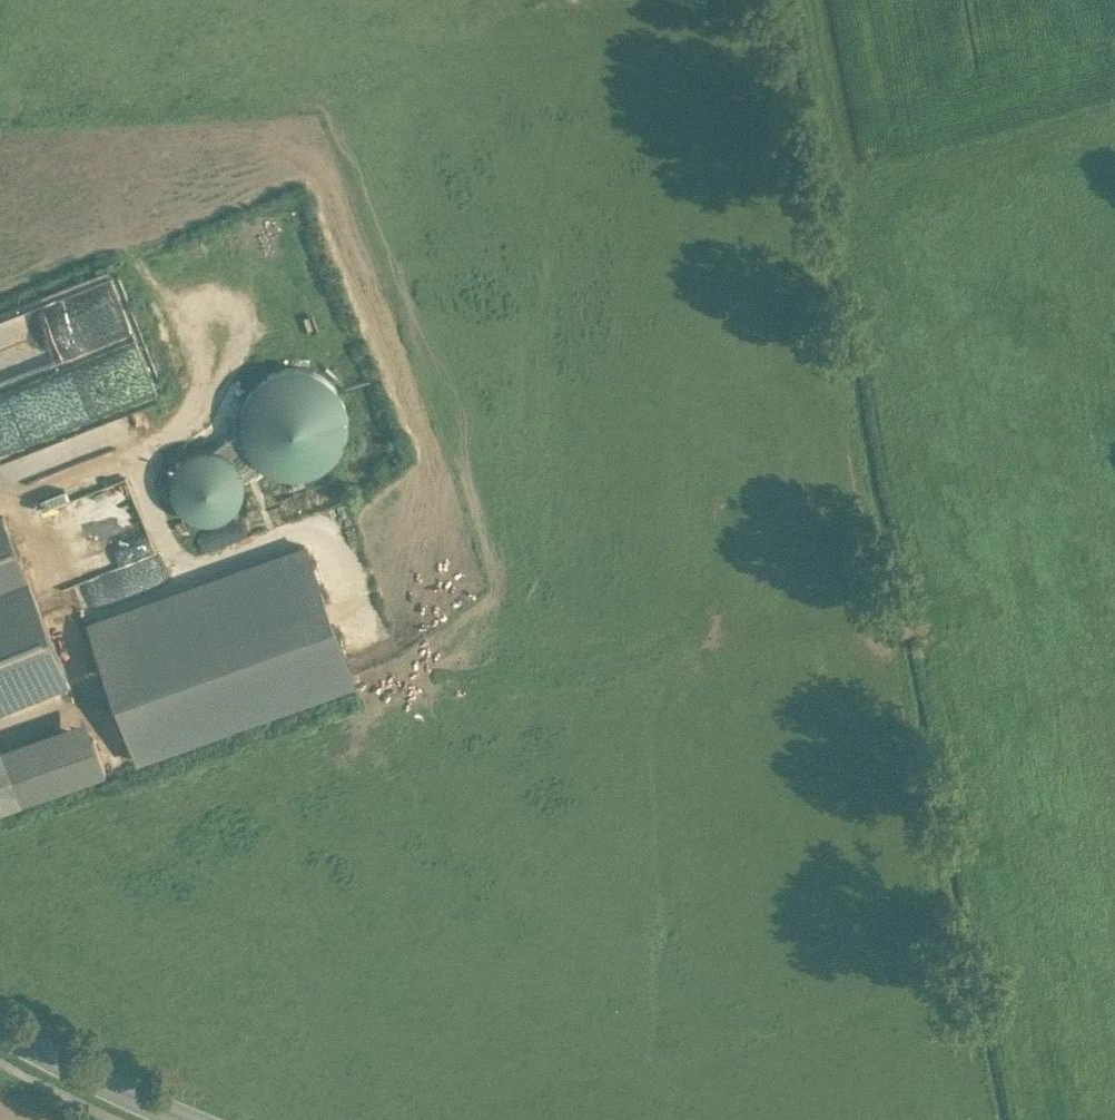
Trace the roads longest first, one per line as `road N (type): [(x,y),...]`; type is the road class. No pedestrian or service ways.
road 1 (tertiary): [(178,1119),(0,1032)]

